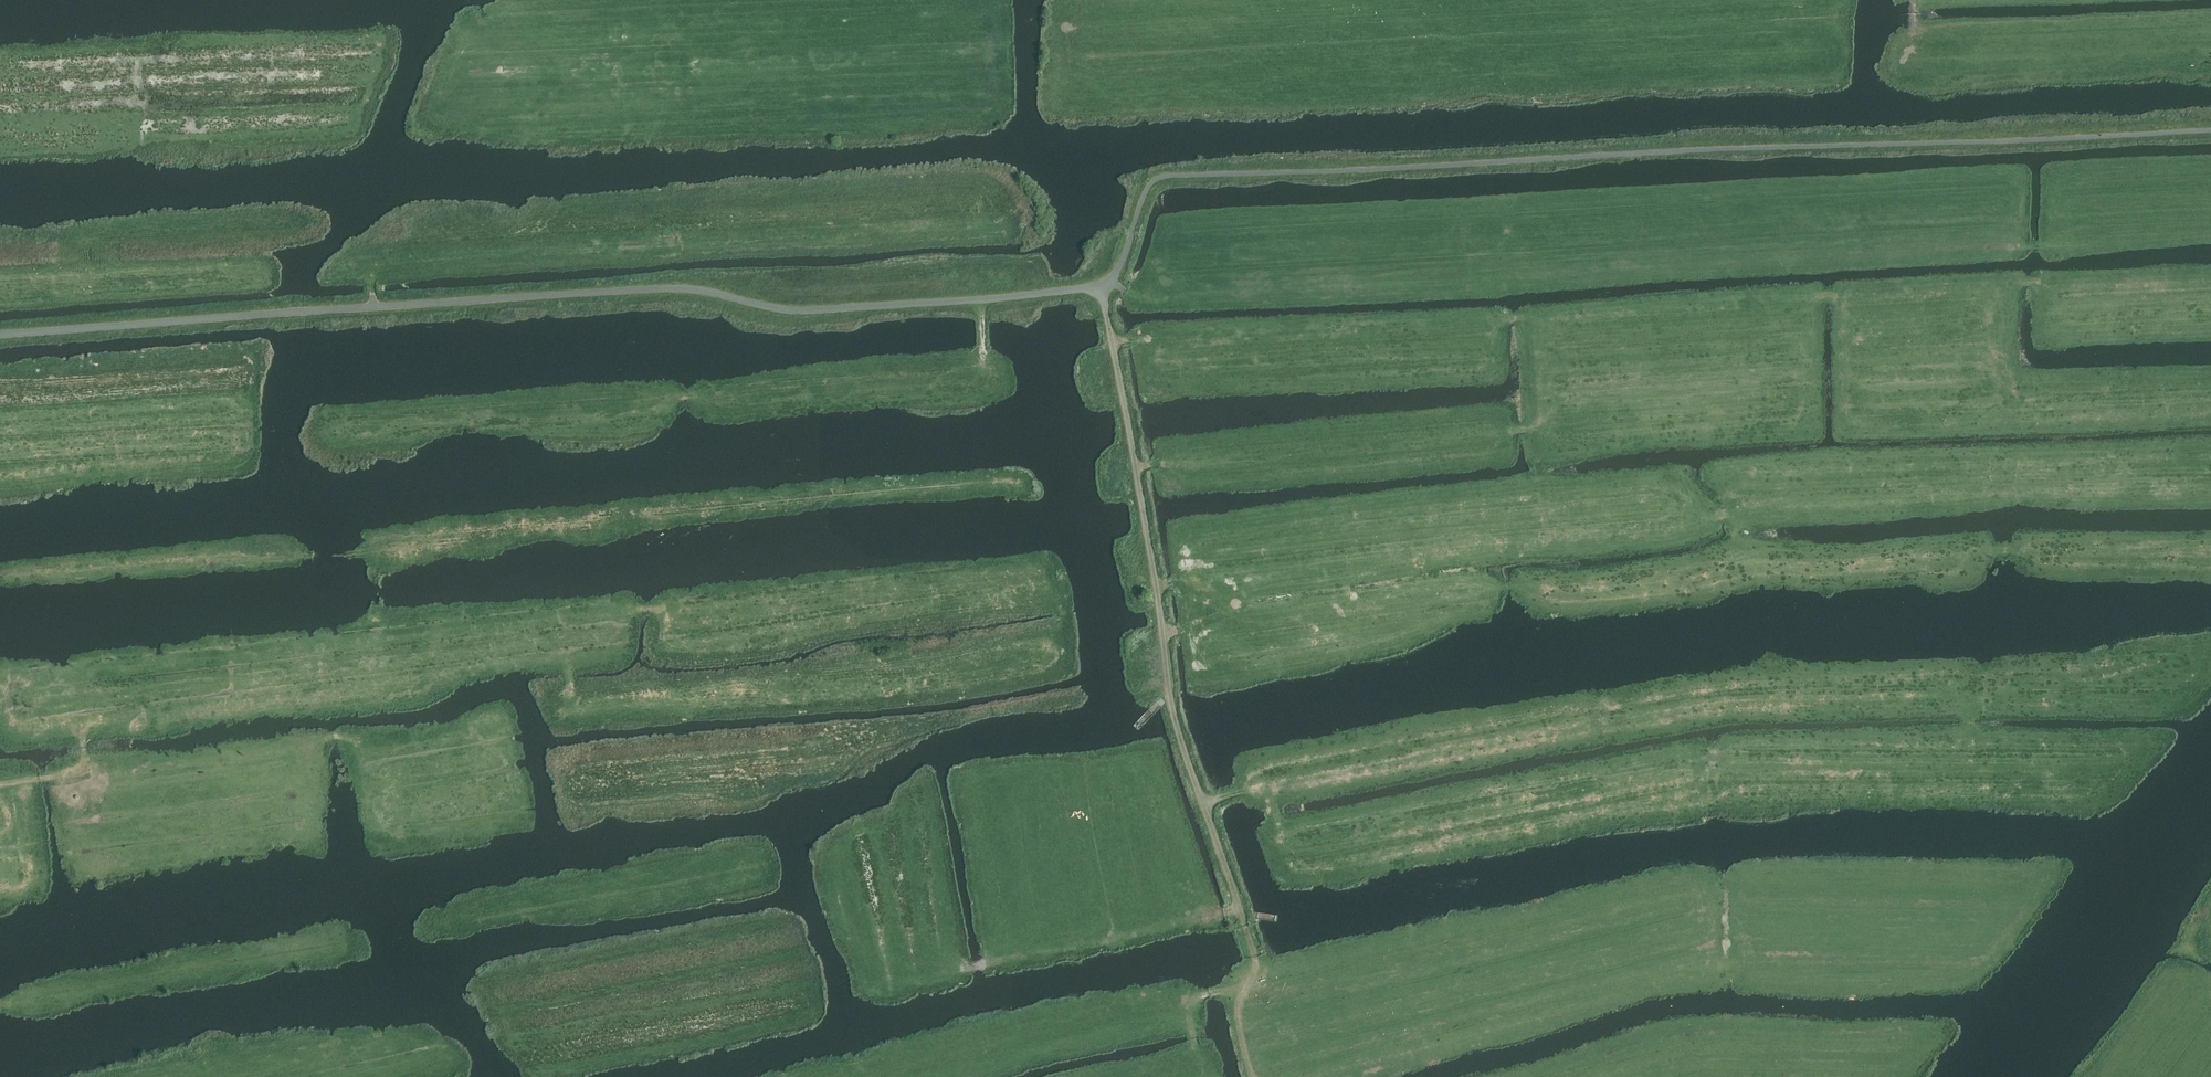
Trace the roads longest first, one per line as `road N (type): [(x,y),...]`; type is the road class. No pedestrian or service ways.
road 1 (unclassified): [(0,334),(659,288),(799,310),(1101,286)]
road 2 (track): [(1101,286),(1175,718),(1255,967),(1241,1008),(1253,1076)]

